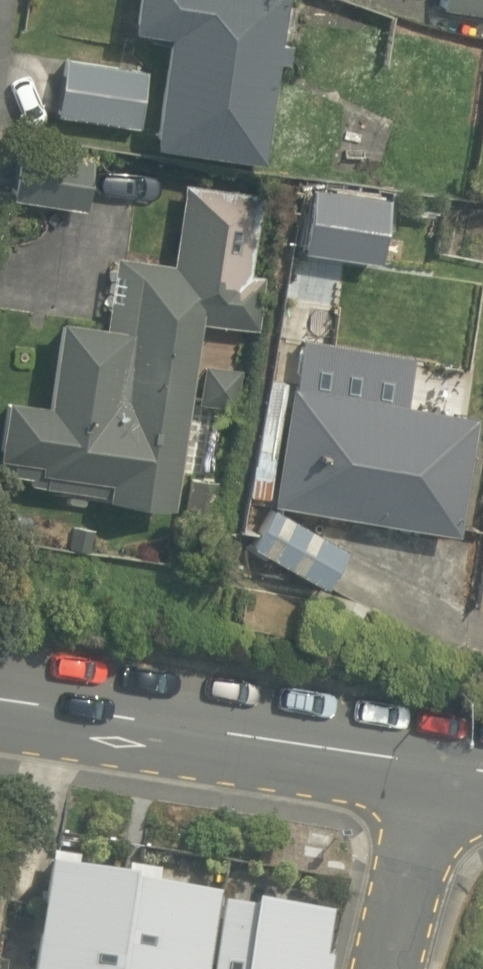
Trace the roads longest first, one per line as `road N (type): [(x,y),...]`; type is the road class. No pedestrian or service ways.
road 1 (residential): [(0,700),(435,766)]
road 2 (residential): [(385,968),(435,766)]

